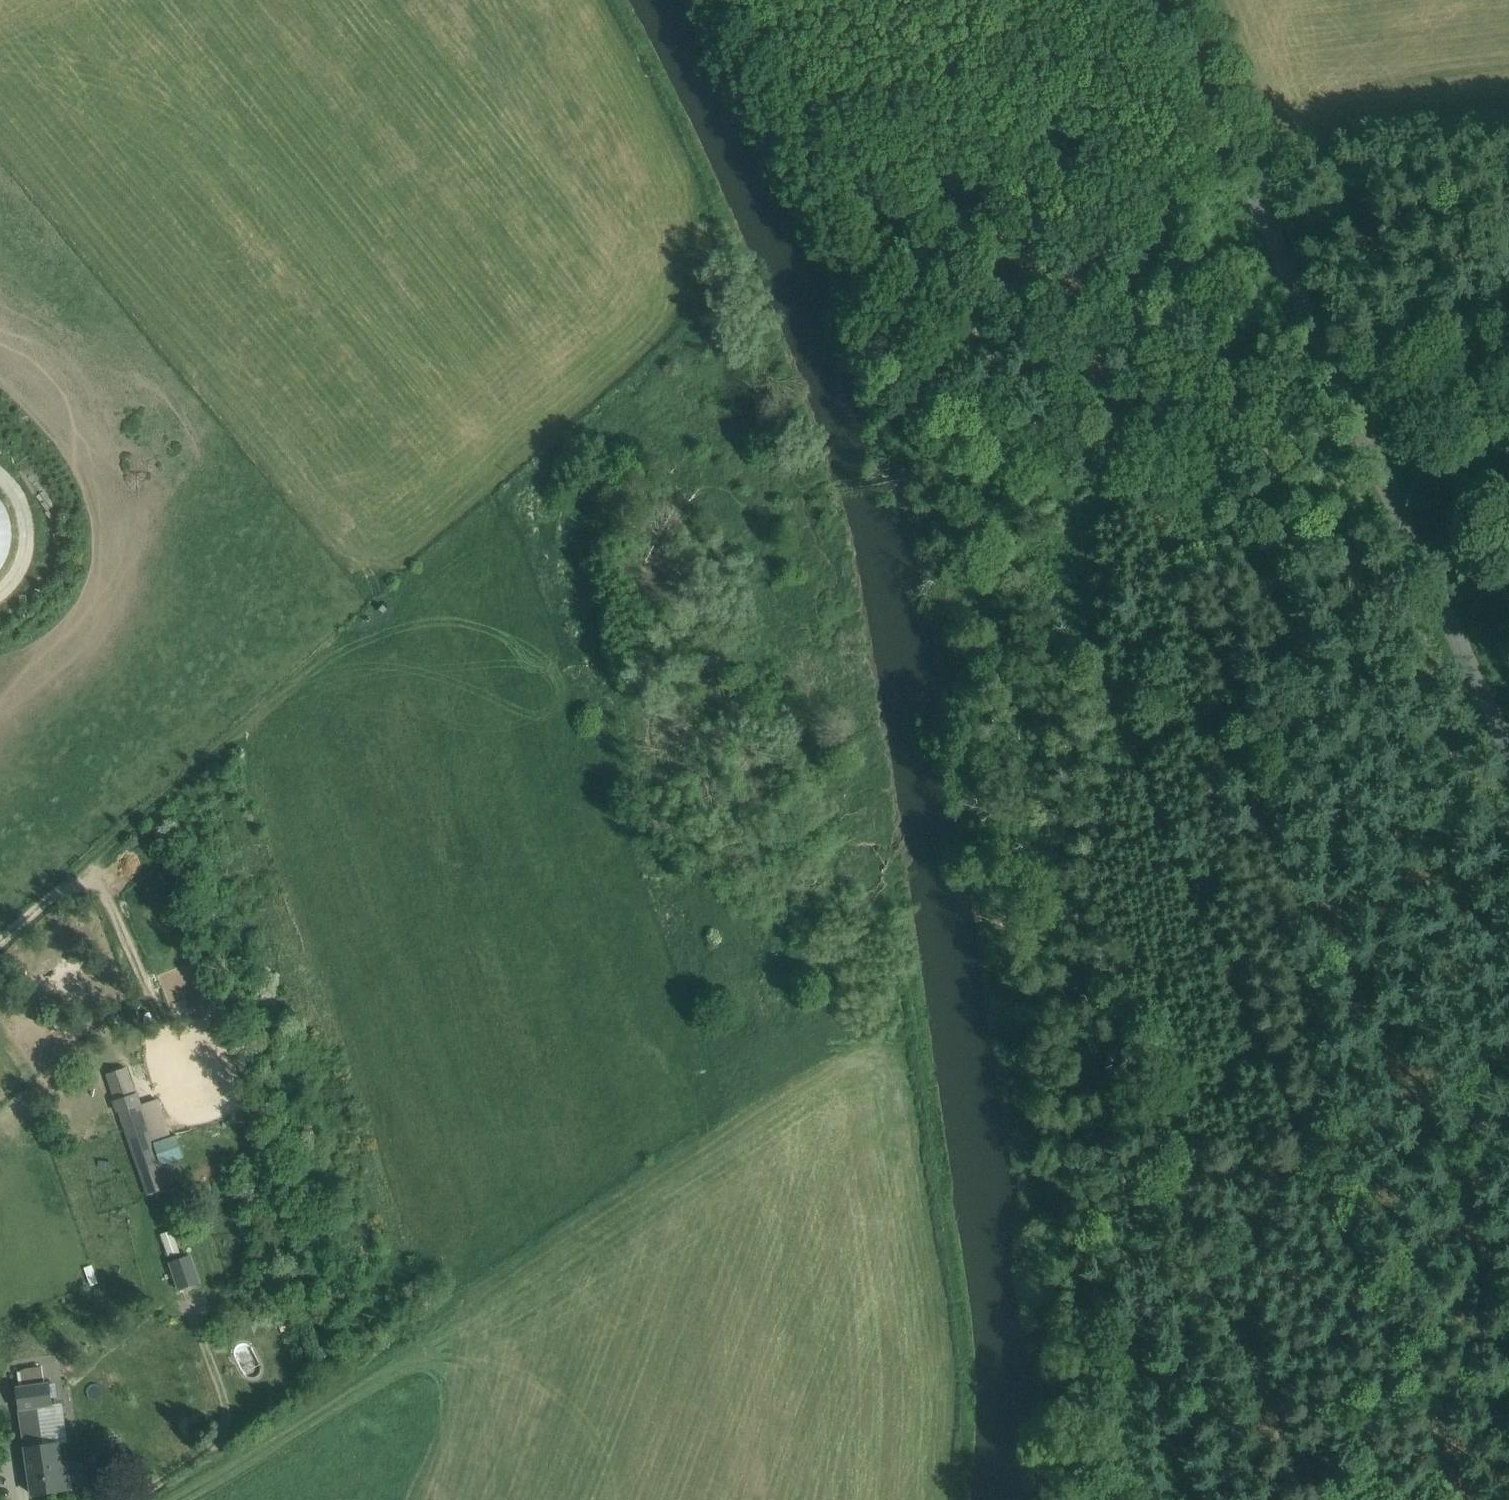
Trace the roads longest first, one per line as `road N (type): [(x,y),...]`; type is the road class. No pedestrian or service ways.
road 1 (unclassified): [(1508,744),(1166,0)]

